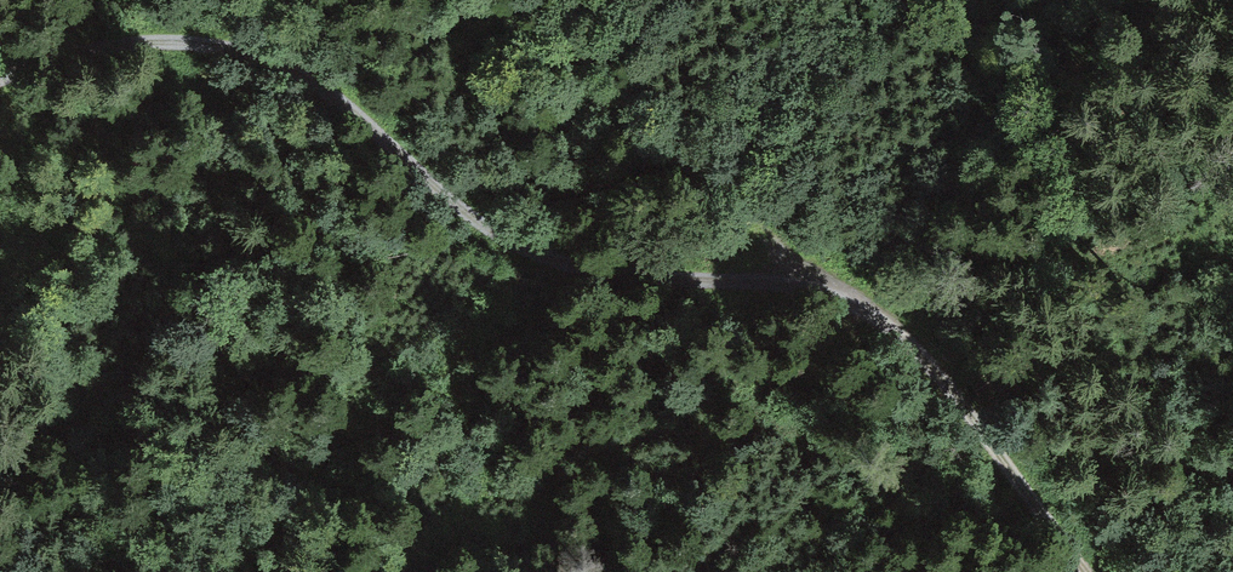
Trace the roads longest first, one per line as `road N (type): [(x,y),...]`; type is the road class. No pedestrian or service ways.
road 1 (track): [(1086,571),(904,334),(859,299),(814,287),(621,272),(520,248),(446,197),(335,94),(254,57),(178,42),(92,45),(0,78)]
road 2 (track): [(471,0),(859,299)]

